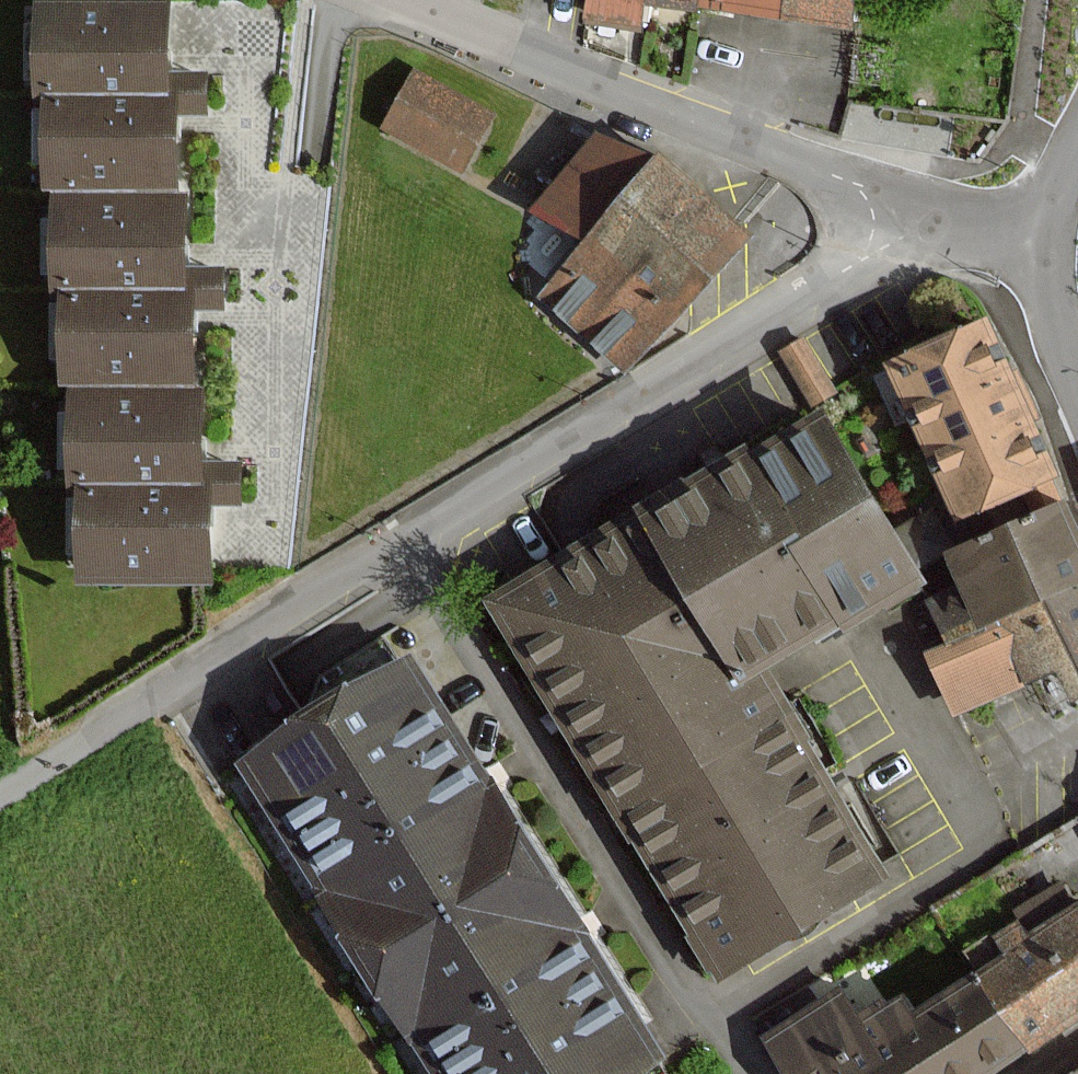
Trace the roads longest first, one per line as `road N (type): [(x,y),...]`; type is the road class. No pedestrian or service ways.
road 1 (unclassified): [(405,537),(844,271),(864,254),(874,213)]
road 2 (residential): [(405,537),(712,1013)]
road 3 (unclassified): [(874,213),(856,184),(404,0)]
road 4 (unclassified): [(0,794),(405,537)]
road 5 (residential): [(712,1013),(996,844)]
road 6 (tertiary): [(1077,392),(1051,293),(1053,210)]
road 7 (unclassified): [(1053,210),(874,213)]

